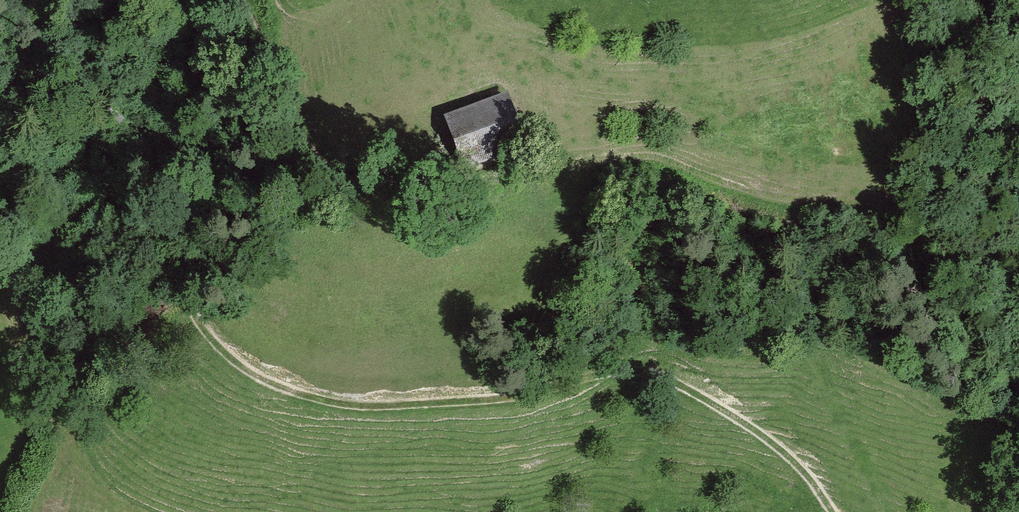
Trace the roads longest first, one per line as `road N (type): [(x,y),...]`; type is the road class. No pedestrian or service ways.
road 1 (track): [(206,0),(197,115),(209,195),(198,277),(210,325),(242,358),(298,391),(362,404),(635,373),(698,386),(806,463),(845,511)]
road 2 (track): [(496,0),(544,111),(545,140),(488,180),(403,197),(354,186),(316,148),(280,88),(254,0)]

